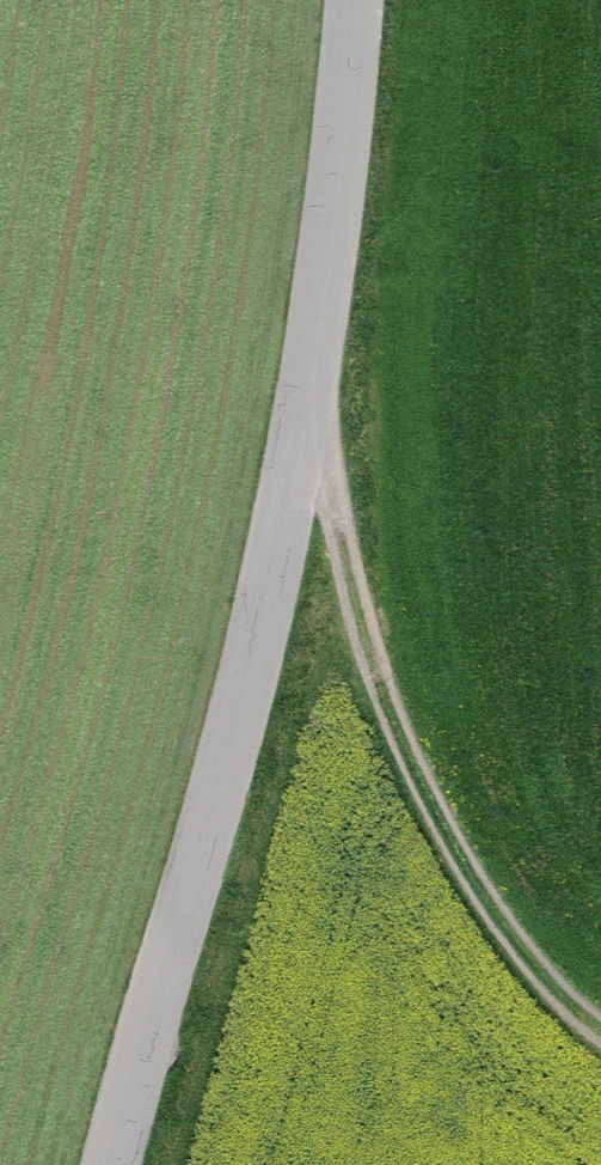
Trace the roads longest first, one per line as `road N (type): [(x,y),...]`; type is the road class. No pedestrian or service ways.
road 1 (unclassified): [(110,1164),(283,527),(324,287),(356,0)]
road 2 (track): [(303,409),(400,736),(489,907),(548,982),(600,1030)]

